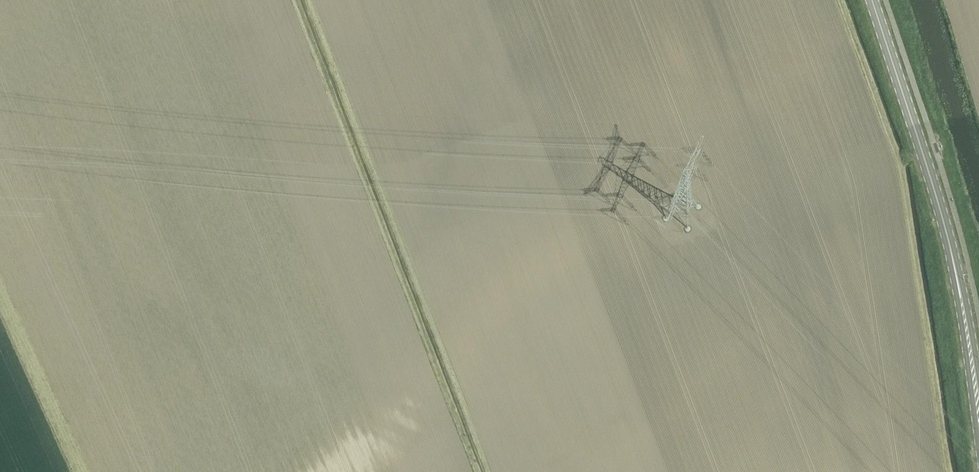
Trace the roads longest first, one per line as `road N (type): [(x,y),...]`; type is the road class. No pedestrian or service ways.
road 1 (secondary): [(873,0),(945,227),(978,405)]

